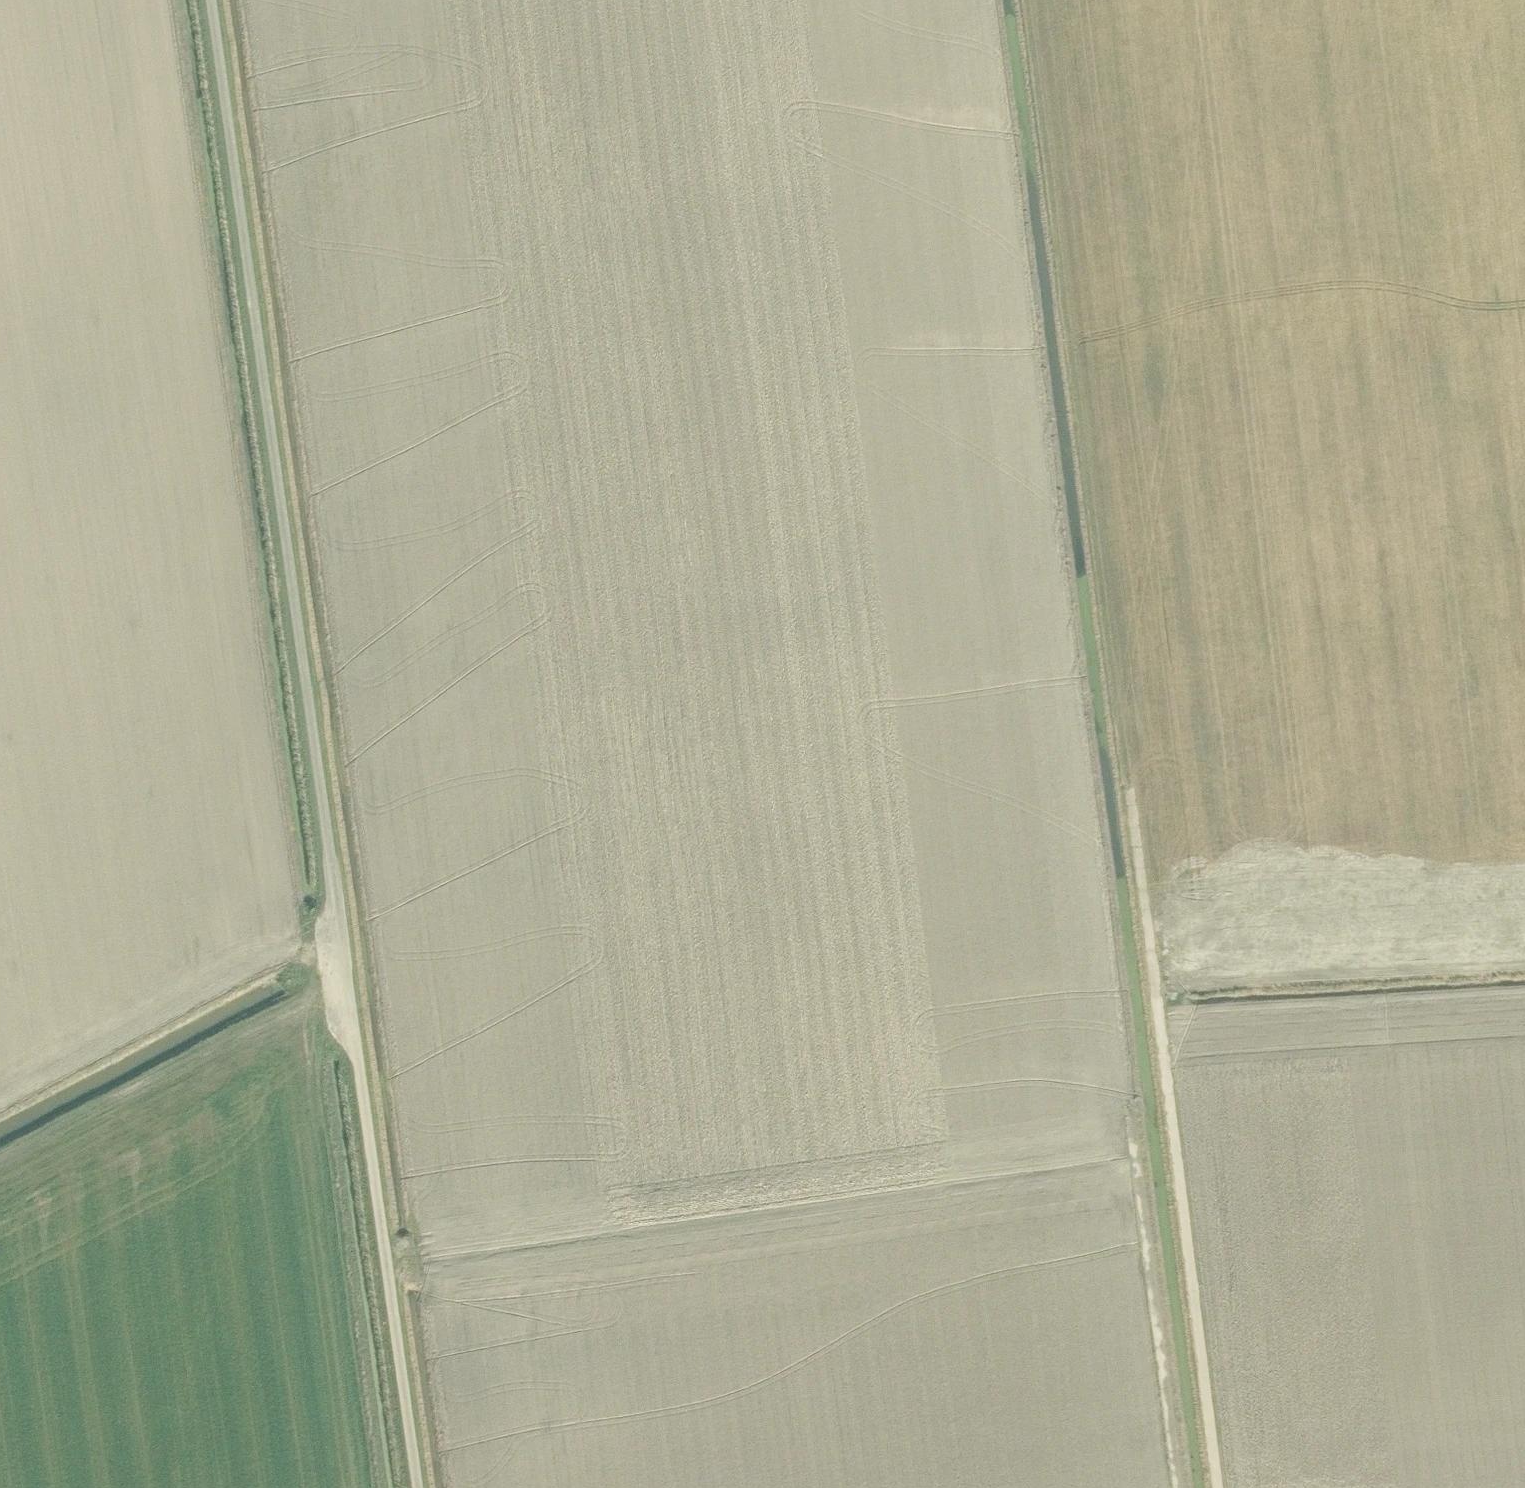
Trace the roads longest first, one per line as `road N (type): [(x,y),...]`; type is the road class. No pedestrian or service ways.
road 1 (unclassified): [(418,1487),(212,0)]

